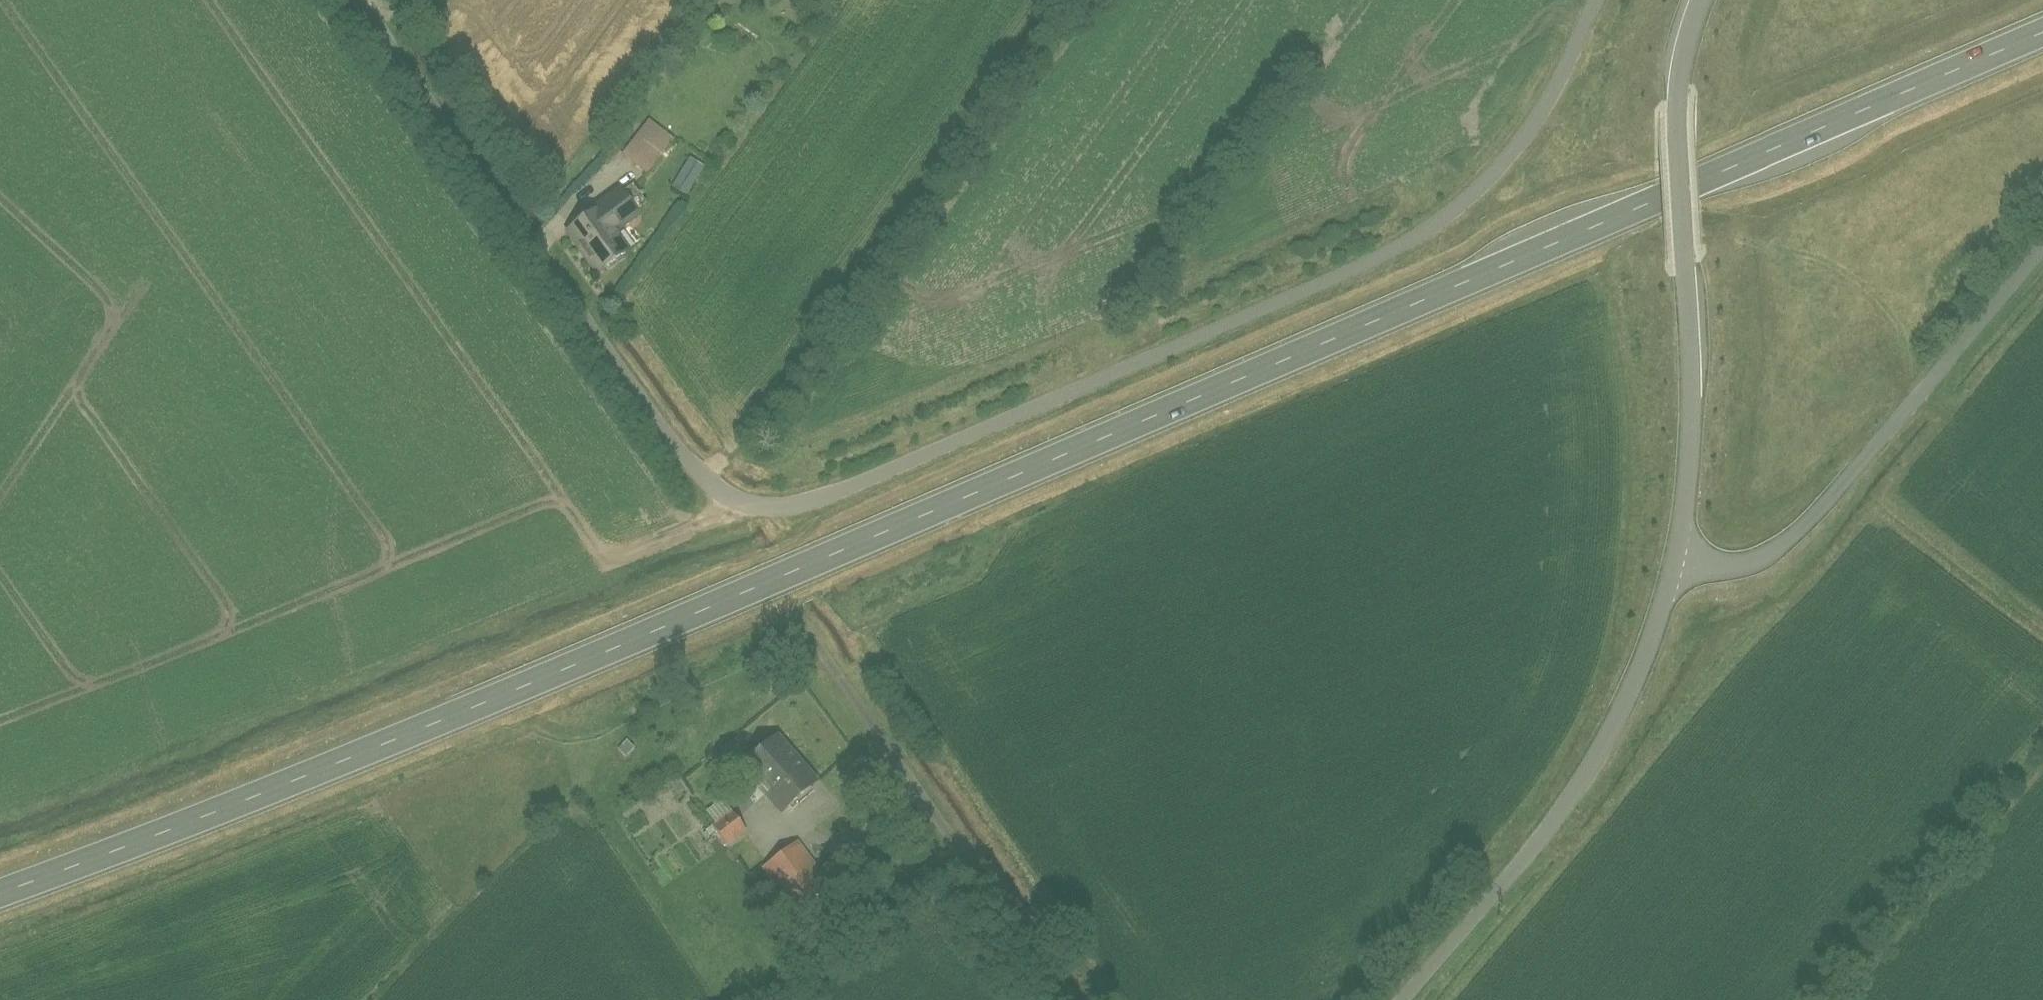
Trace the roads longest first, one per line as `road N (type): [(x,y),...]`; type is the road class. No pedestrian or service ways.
road 1 (primary): [(0,893),(472,708),(2042,34)]
road 2 (residential): [(369,0),(665,438),(741,490),(788,496),(928,454),(1393,253),(1439,224),(1521,144),(1600,0)]
road 3 (unclassified): [(1402,999),(1601,765),(1677,574)]
road 4 (unclassified): [(1677,574),(1759,567),(1786,551),(2042,247)]
road 5 (unclassified): [(1684,110),(1698,379),(1693,488),(1677,574)]
road 6 (residential): [(835,672),(1062,999)]

